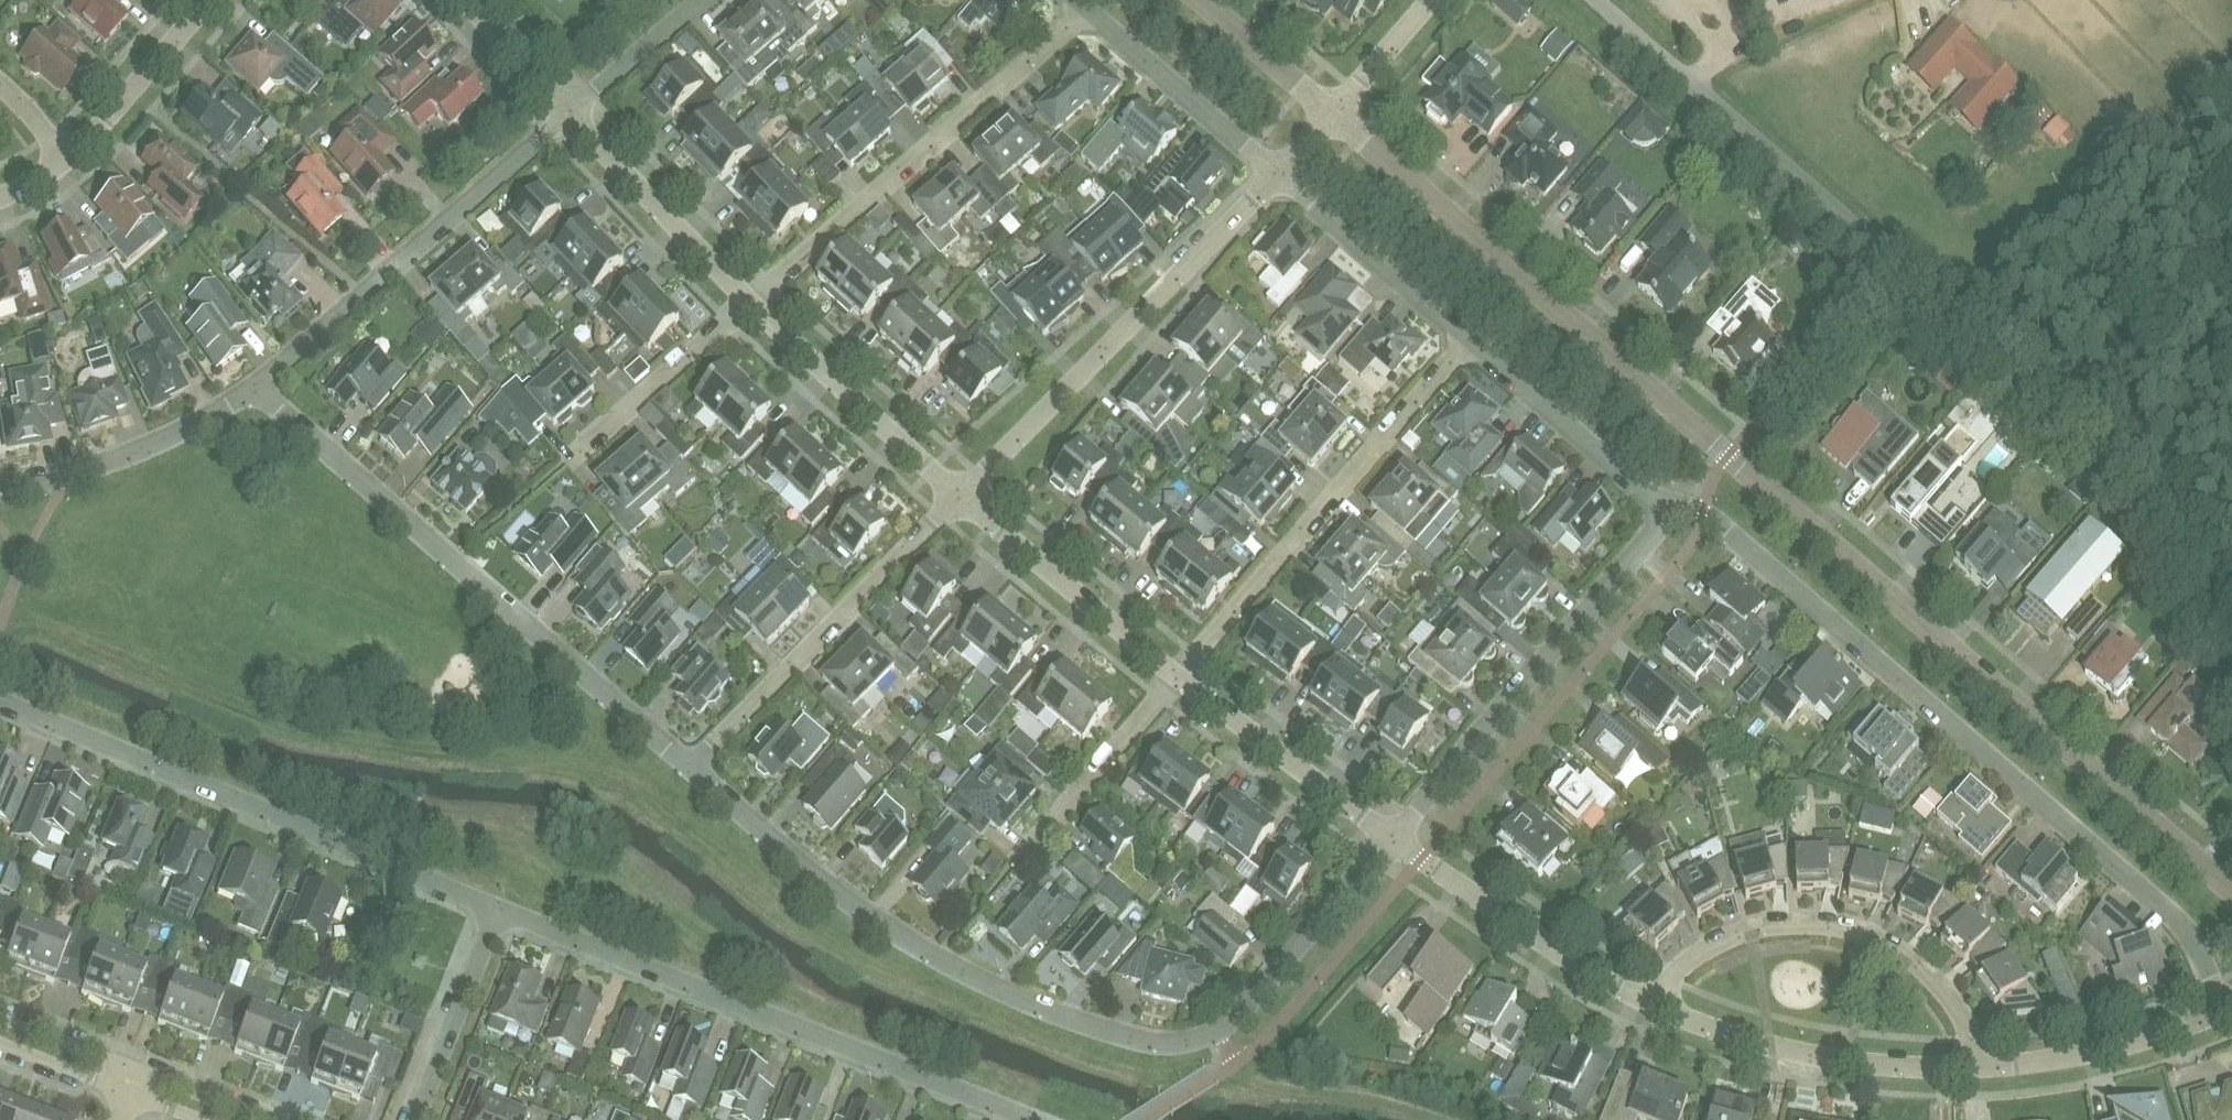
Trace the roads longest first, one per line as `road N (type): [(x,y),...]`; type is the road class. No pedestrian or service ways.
road 1 (residential): [(2231,889),(1332,114)]
road 2 (residential): [(2231,658),(2141,491),(2055,403),(1593,0)]
road 3 (residential): [(692,770),(887,929),(1050,1010),(1151,1042),(1196,1039),(1230,1023),(1393,839)]
road 4 (residential): [(2223,1013),(2199,948),(2170,912),(1731,530),(1667,505)]
road 5 (residential): [(692,770),(253,392)]
road 6 (residential): [(1029,1119),(498,909)]
road 7 (residential): [(498,909),(0,703)]
road 8 (residential): [(962,500),(1278,171)]
road 9 (residential): [(750,303),(1088,6)]
road 10 (residential): [(1179,678),(1470,338)]
road 11 (residential): [(1393,839),(1657,530),(1667,505)]
road 12 (residential): [(253,392),(572,114)]
road 13 (residential): [(1656,1009),(1695,957),(1733,938),(1804,926),(1841,929),(1881,940),(1949,991),(1970,1037),(1971,1065)]
road 14 (residential): [(692,770),(962,500)]
road 15 (residential): [(1971,1065),(1865,1064),(1768,1045),(1656,1009)]
road 16 (residential): [(1656,1009),(1393,839)]
road 17 (unclassified): [(962,500),(750,303)]
road 18 (residential): [(1179,678),(962,500)]
road 19 (residential): [(0,487),(176,441),(253,392)]
road 20 (residential): [(1393,839),(1179,678)]
road 21 (unclassified): [(750,303),(572,114)]
road 22 (residential): [(1667,505),(1470,338)]
road 23 (residential): [(1971,1065),(2062,1057),(2223,1013)]
road 24 (residential): [(1470,338),(1278,171)]
road 25 (residential): [(1278,171),(1088,6)]
road 26 (residential): [(1029,850),(1179,678)]
road 27 (residential): [(415,1119),(498,909)]
road 28 (residential): [(584,448),(750,303)]
road 29 (residential): [(66,159),(211,0)]
road 30 (track): [(1435,1119),(1260,1088),(1239,1062)]
road 31 (residential): [(572,114),(704,0)]
road 32 (residential): [(1332,114),(1201,0)]
road 33 (residential): [(572,114),(463,0)]
road 34 (residential): [(1332,114),(1430,0)]
road 35 (residential): [(137,1069),(0,1017)]
road 36 (residential): [(0,1044),(129,1093)]
road 37 (residential): [(263,1119),(137,1069)]

